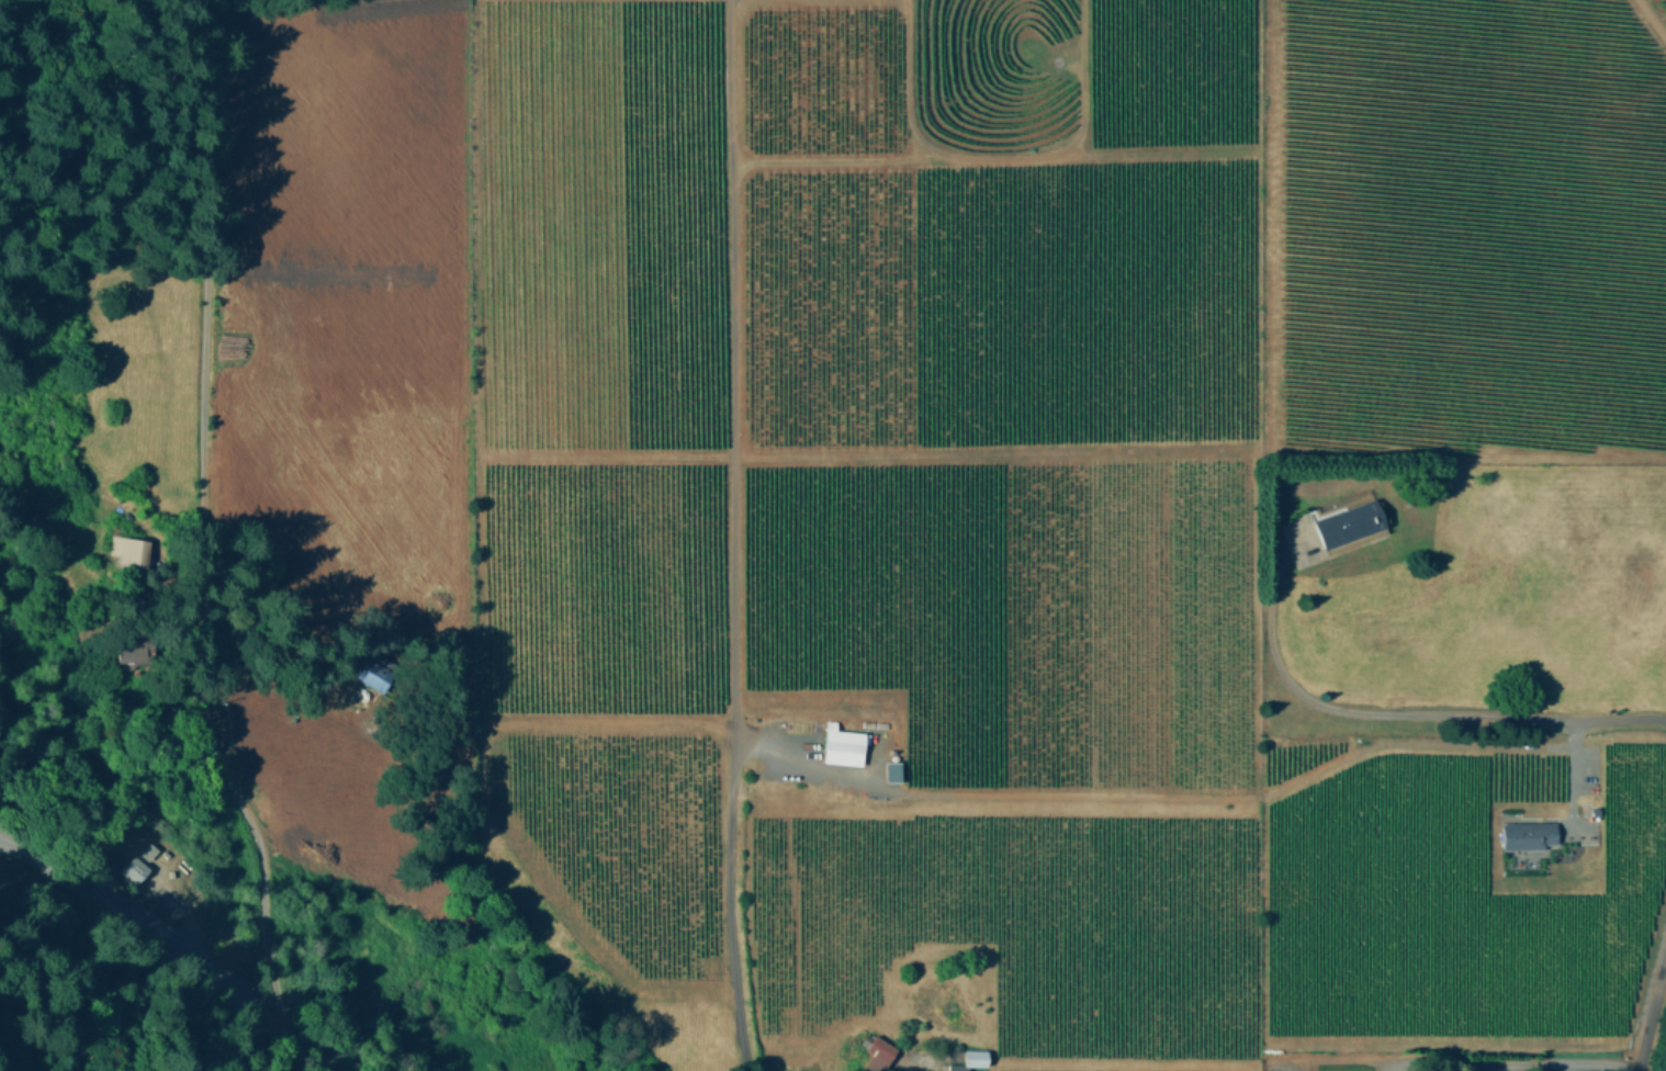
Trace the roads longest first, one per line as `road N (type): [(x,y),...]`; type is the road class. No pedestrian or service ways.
road 1 (residential): [(747,1070),(727,903),(733,731),(728,0)]
road 2 (residential): [(243,997),(259,934),(261,871),(221,756),(207,689),(207,0)]
road 3 (residential): [(323,1070),(167,936),(0,842)]
road 4 (residential): [(1636,1070),(1665,944)]

